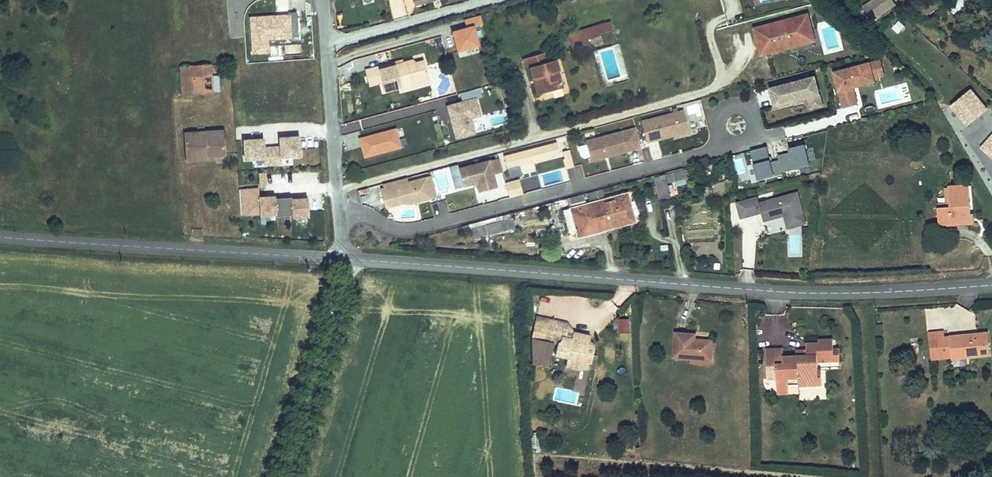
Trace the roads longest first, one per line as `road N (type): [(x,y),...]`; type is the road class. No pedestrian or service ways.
road 1 (tertiary): [(342,258),(787,292),(991,284)]
road 2 (residential): [(707,152),(417,228),(339,212)]
road 3 (tertiary): [(0,237),(342,258)]
road 4 (residential): [(339,212),(323,0)]

